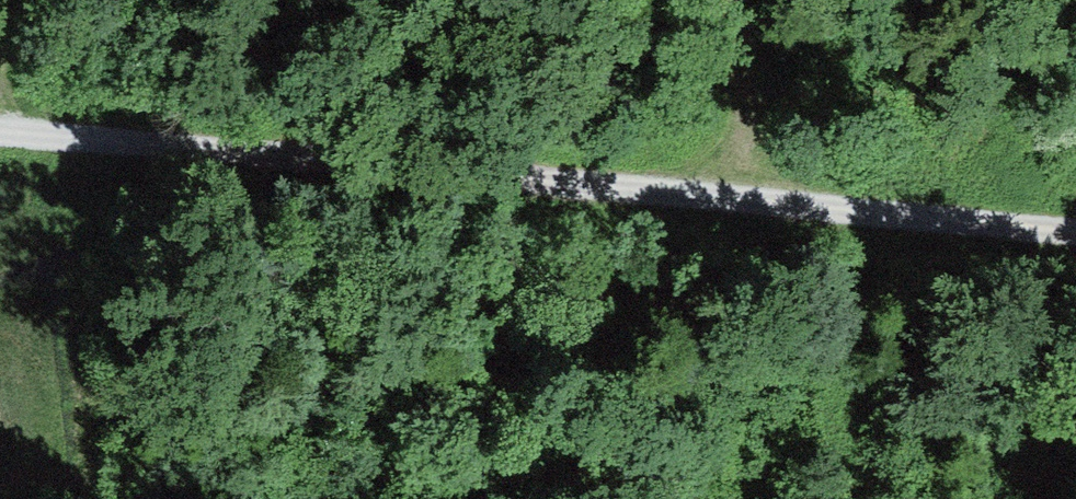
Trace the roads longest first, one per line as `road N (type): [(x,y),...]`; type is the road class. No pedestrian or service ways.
road 1 (track): [(1075,229),(0,130)]
road 2 (track): [(756,199),(728,0)]

